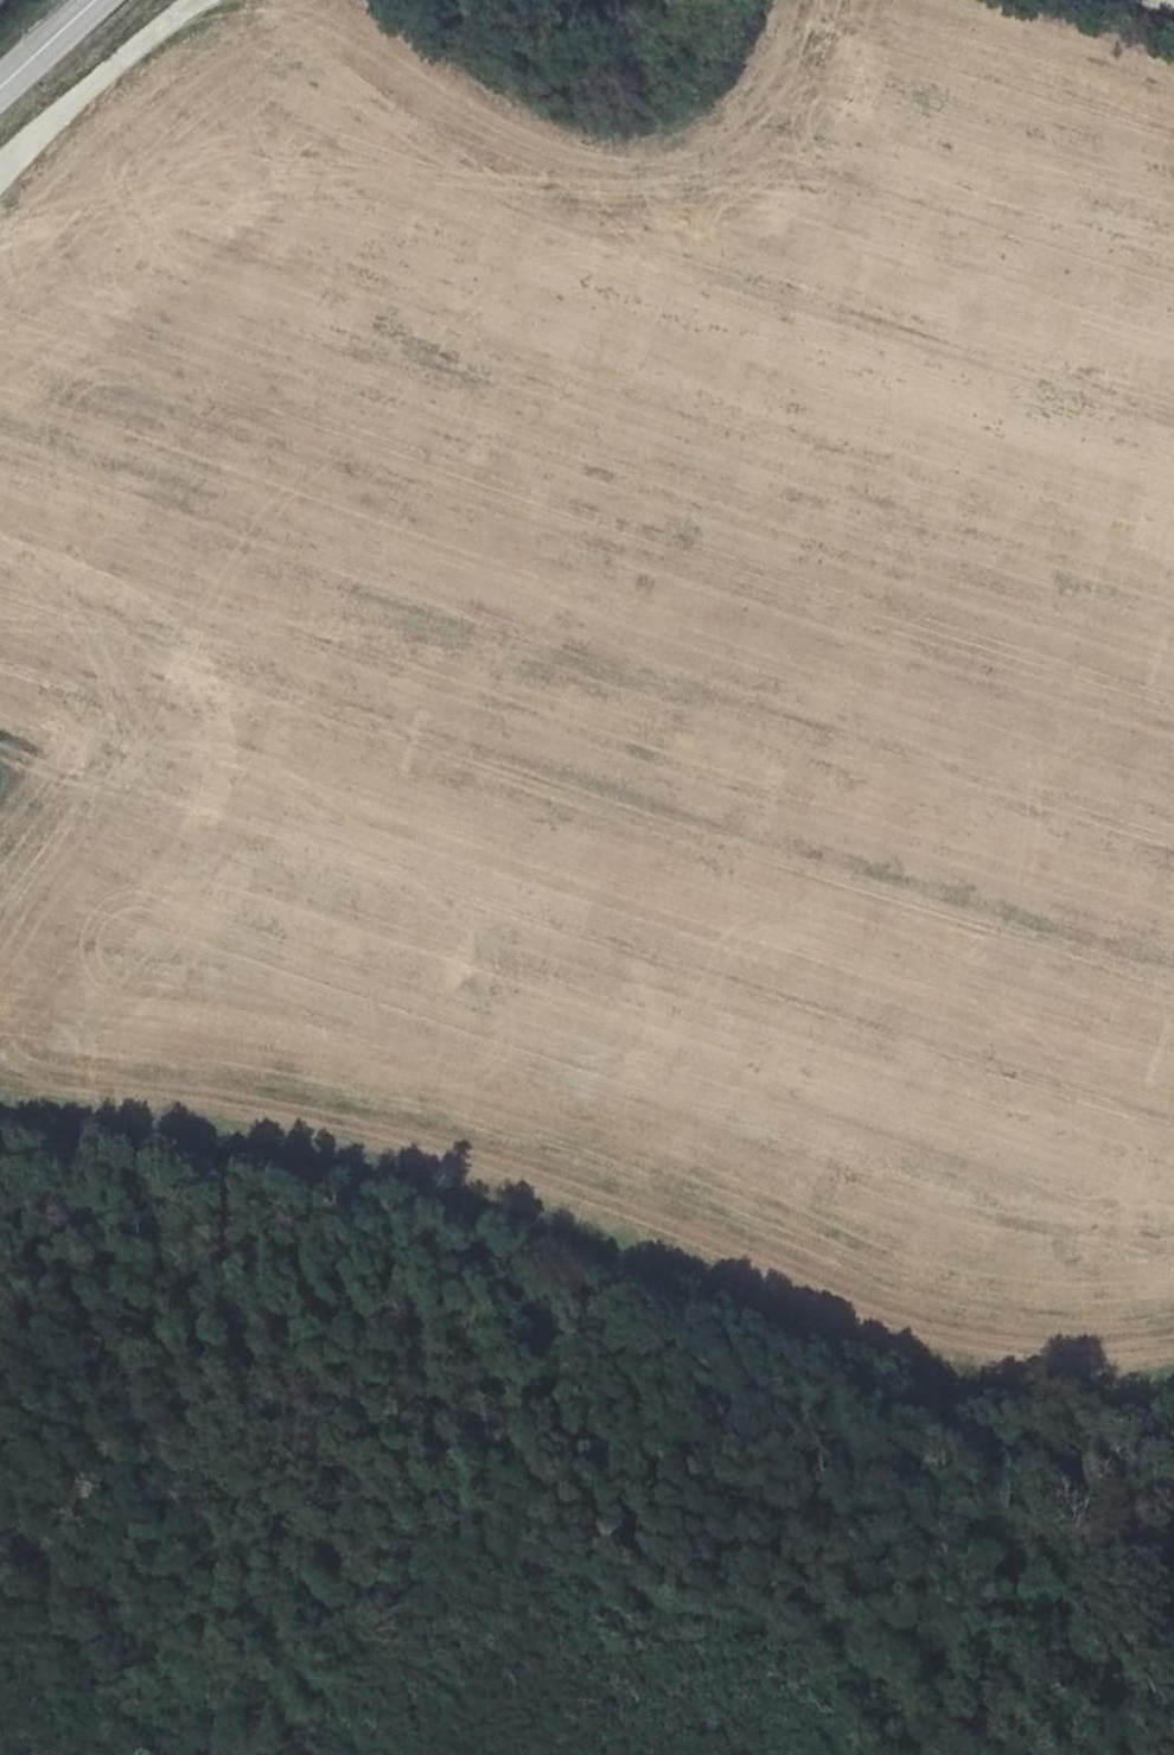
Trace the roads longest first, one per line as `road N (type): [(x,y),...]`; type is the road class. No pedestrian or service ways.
road 1 (track): [(0,169),(144,41),(203,0)]
road 2 (tertiary): [(93,0),(0,87)]

